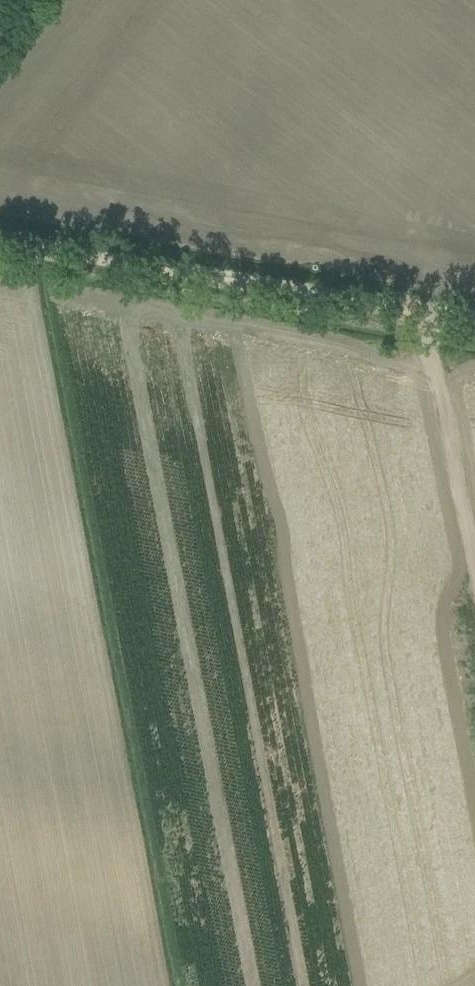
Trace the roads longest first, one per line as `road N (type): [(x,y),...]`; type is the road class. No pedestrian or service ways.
road 1 (track): [(0,242),(474,328)]

